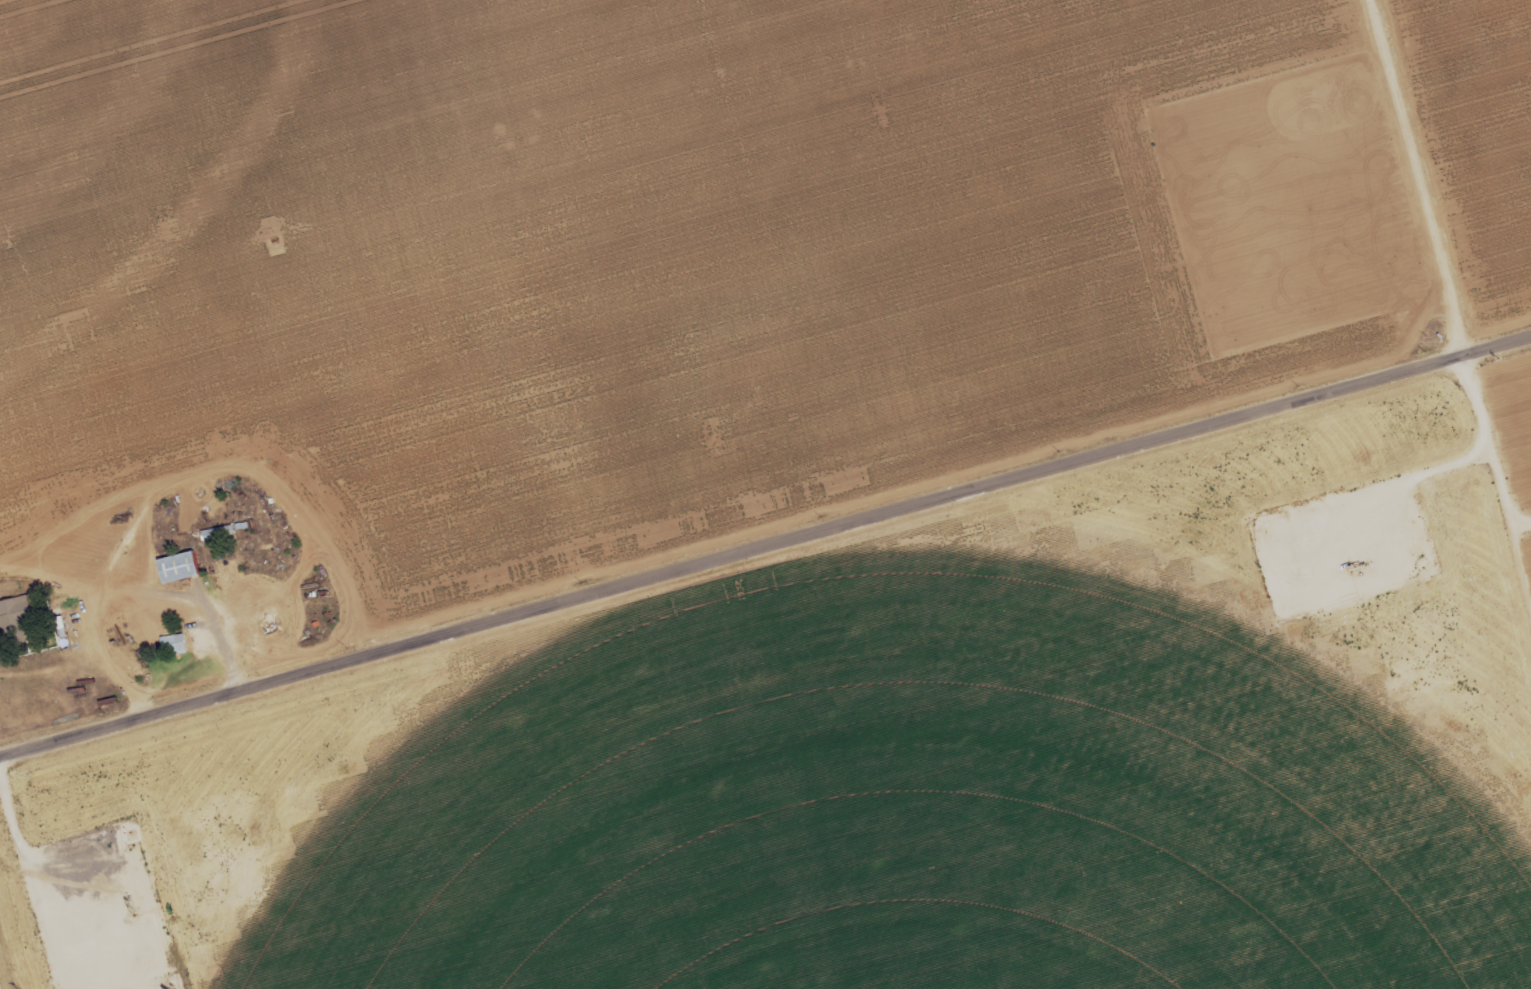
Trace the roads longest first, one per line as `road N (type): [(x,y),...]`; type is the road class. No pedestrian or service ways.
road 1 (residential): [(0,766),(1530,347)]

